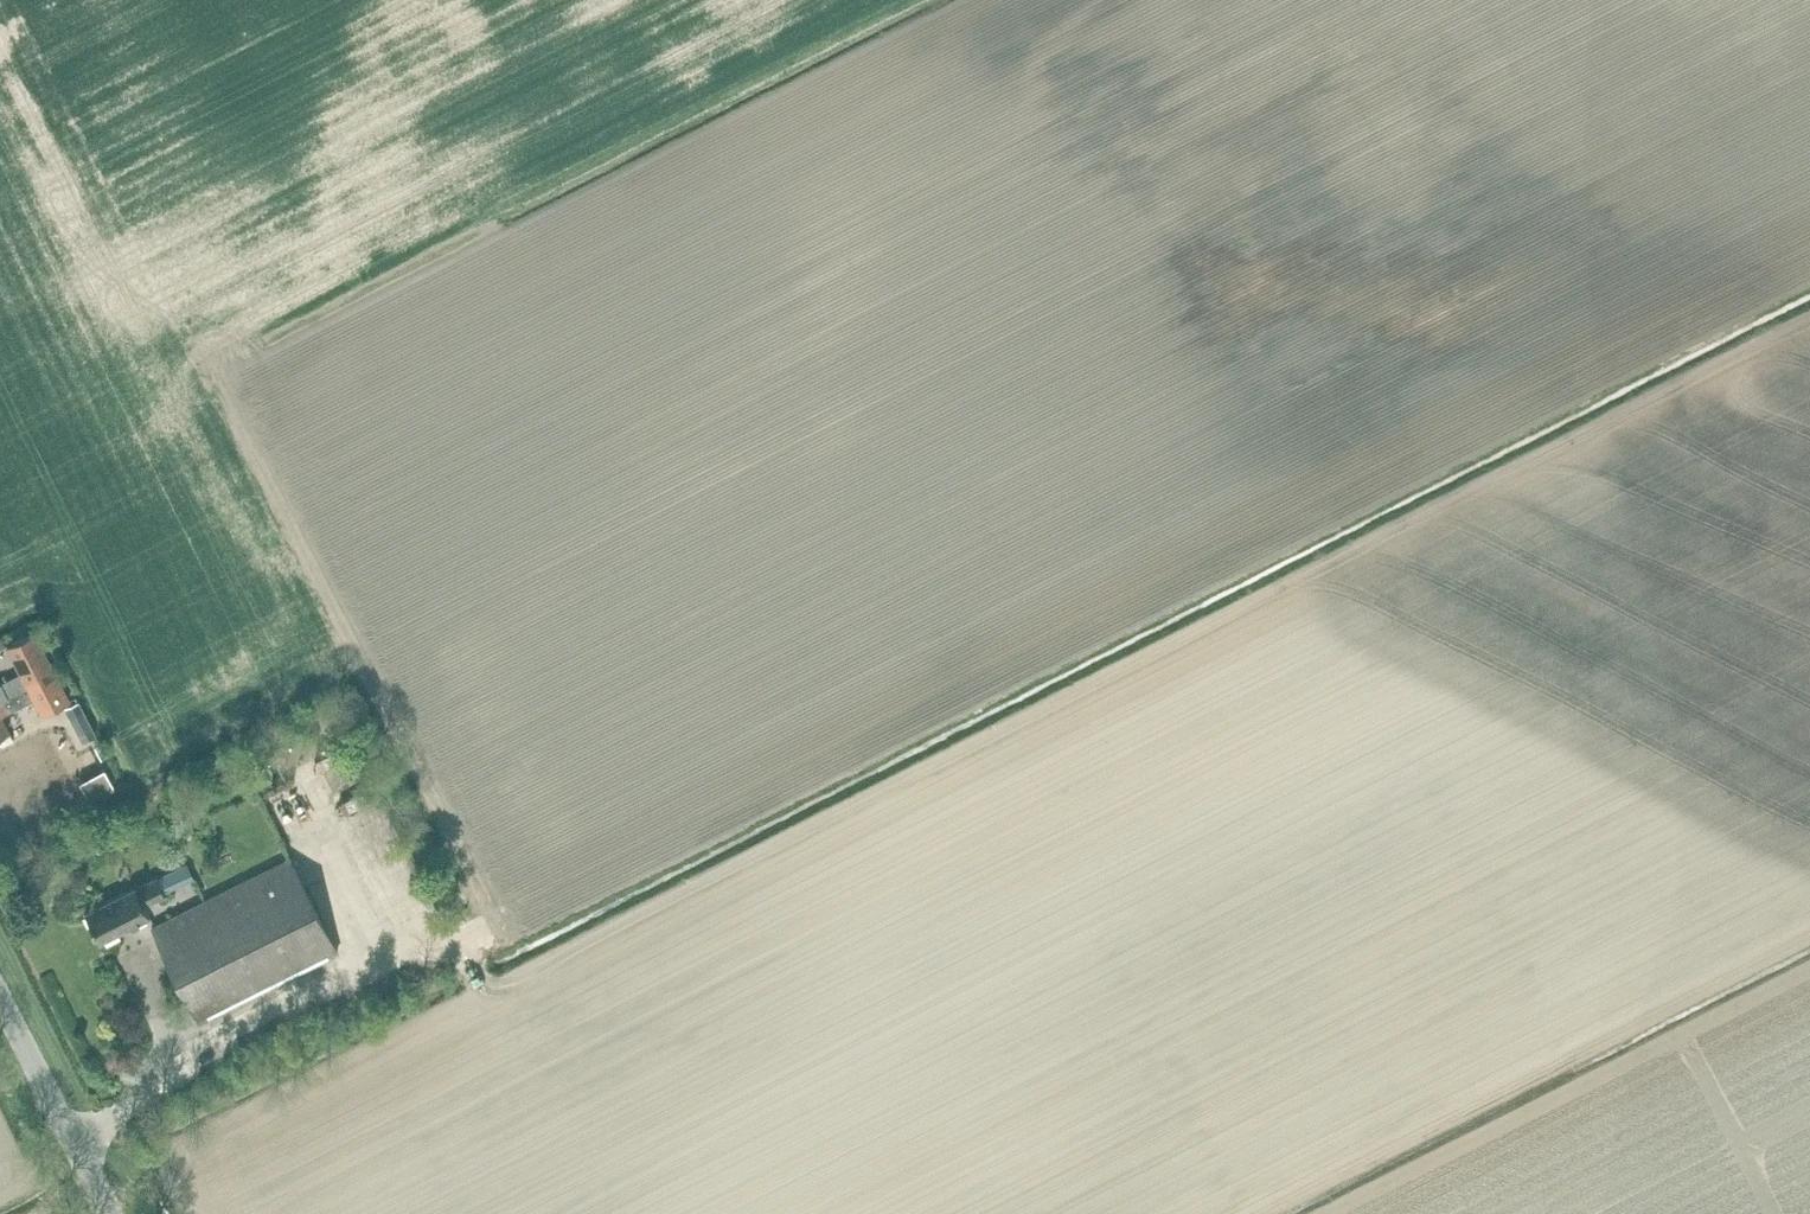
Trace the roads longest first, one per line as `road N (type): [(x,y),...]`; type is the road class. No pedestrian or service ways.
road 1 (unclassified): [(112,1213),(0,996)]

